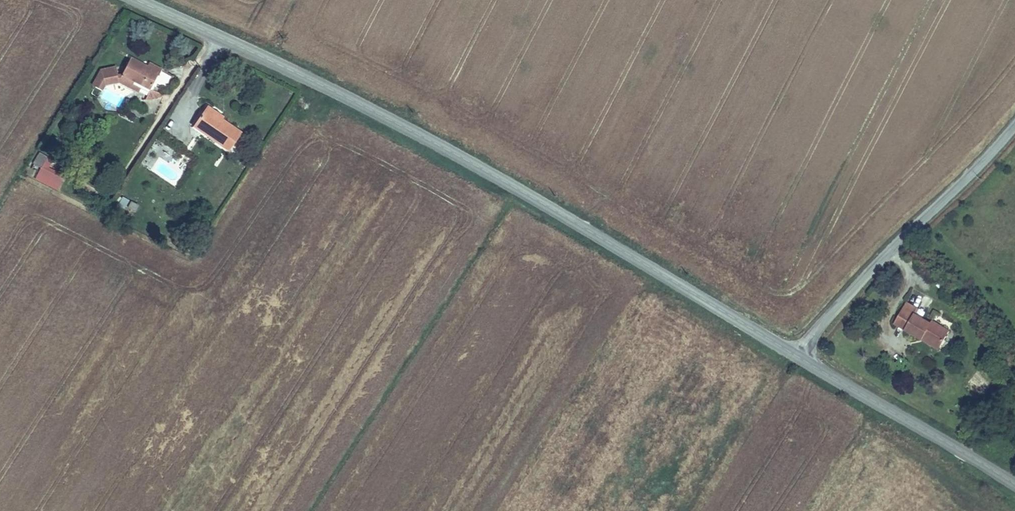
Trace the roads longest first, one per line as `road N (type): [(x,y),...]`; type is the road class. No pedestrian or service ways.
road 1 (tertiary): [(797,355),(317,83),(140,0)]
road 2 (unclassified): [(797,355),(1014,125)]
road 3 (tertiary): [(1014,483),(797,355)]

